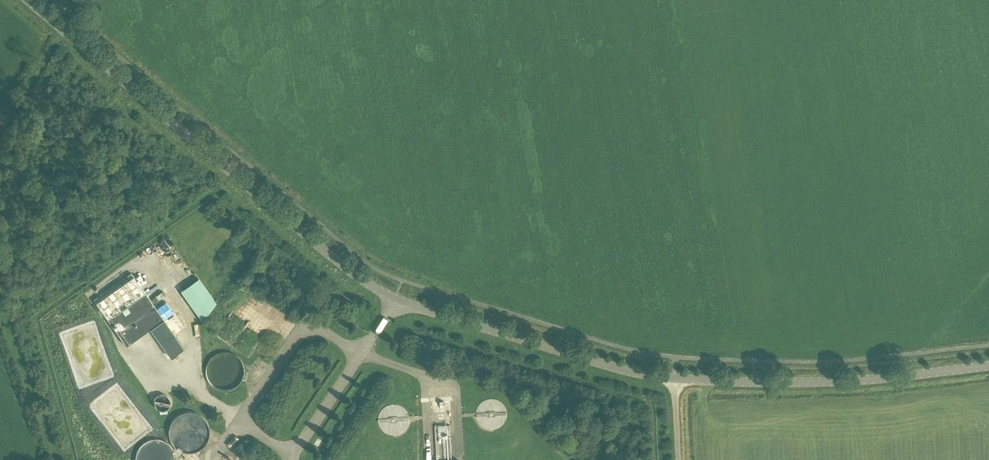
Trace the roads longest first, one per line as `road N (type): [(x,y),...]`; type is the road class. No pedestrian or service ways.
road 1 (tertiary): [(25,0),(369,287),(452,320),(677,381)]
road 2 (tertiary): [(677,381),(823,384),(988,369)]

